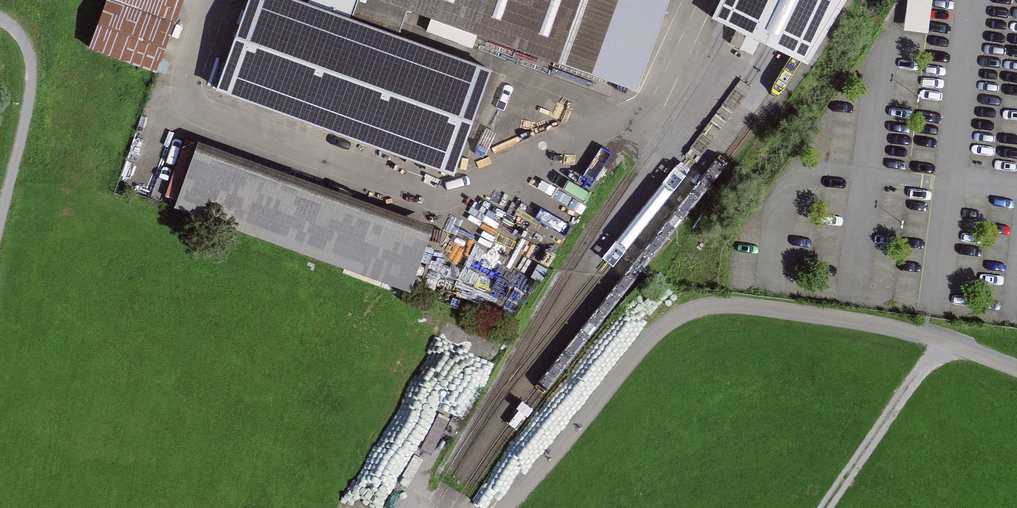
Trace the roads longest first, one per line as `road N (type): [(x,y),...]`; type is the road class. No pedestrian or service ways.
road 1 (track): [(949,340),(831,507)]

